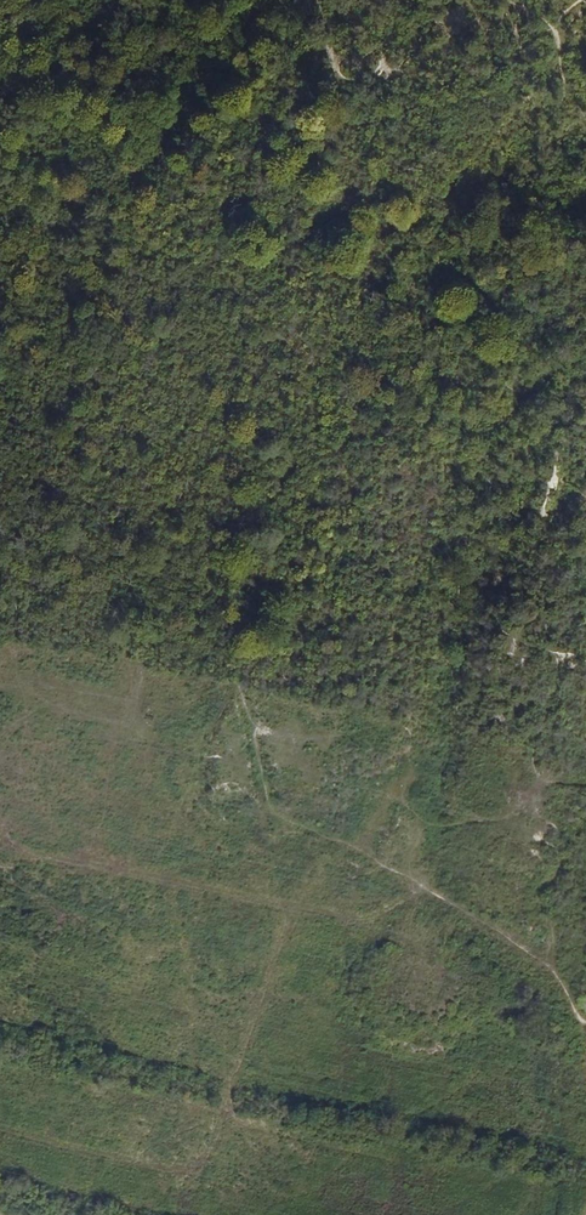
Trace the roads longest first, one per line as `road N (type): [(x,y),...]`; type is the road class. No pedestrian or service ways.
road 1 (track): [(585,1025),(526,949),(272,811),(237,679)]

